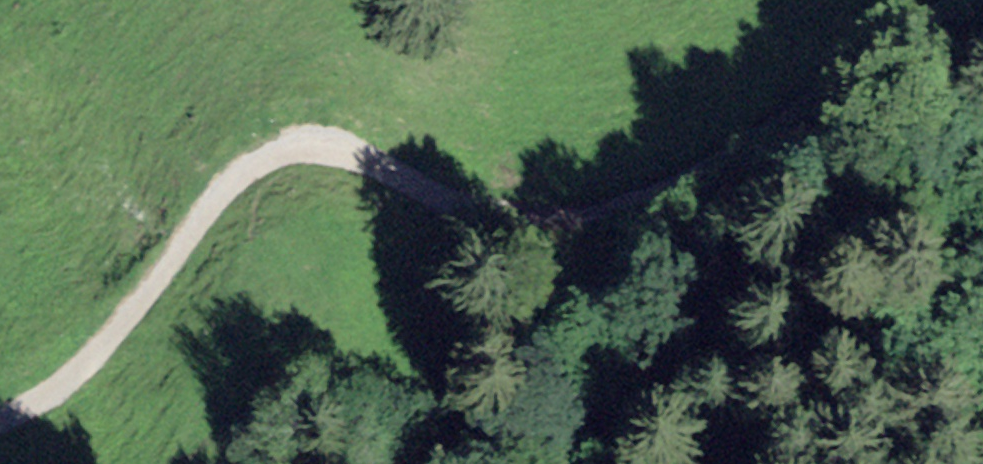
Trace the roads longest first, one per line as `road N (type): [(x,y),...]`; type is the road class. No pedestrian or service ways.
road 1 (track): [(0,420),(95,352),(242,161),(293,140),(343,146),(492,210),(602,210),(723,168),(936,0)]
road 2 (track): [(470,463),(574,432),(722,344),(982,145)]

